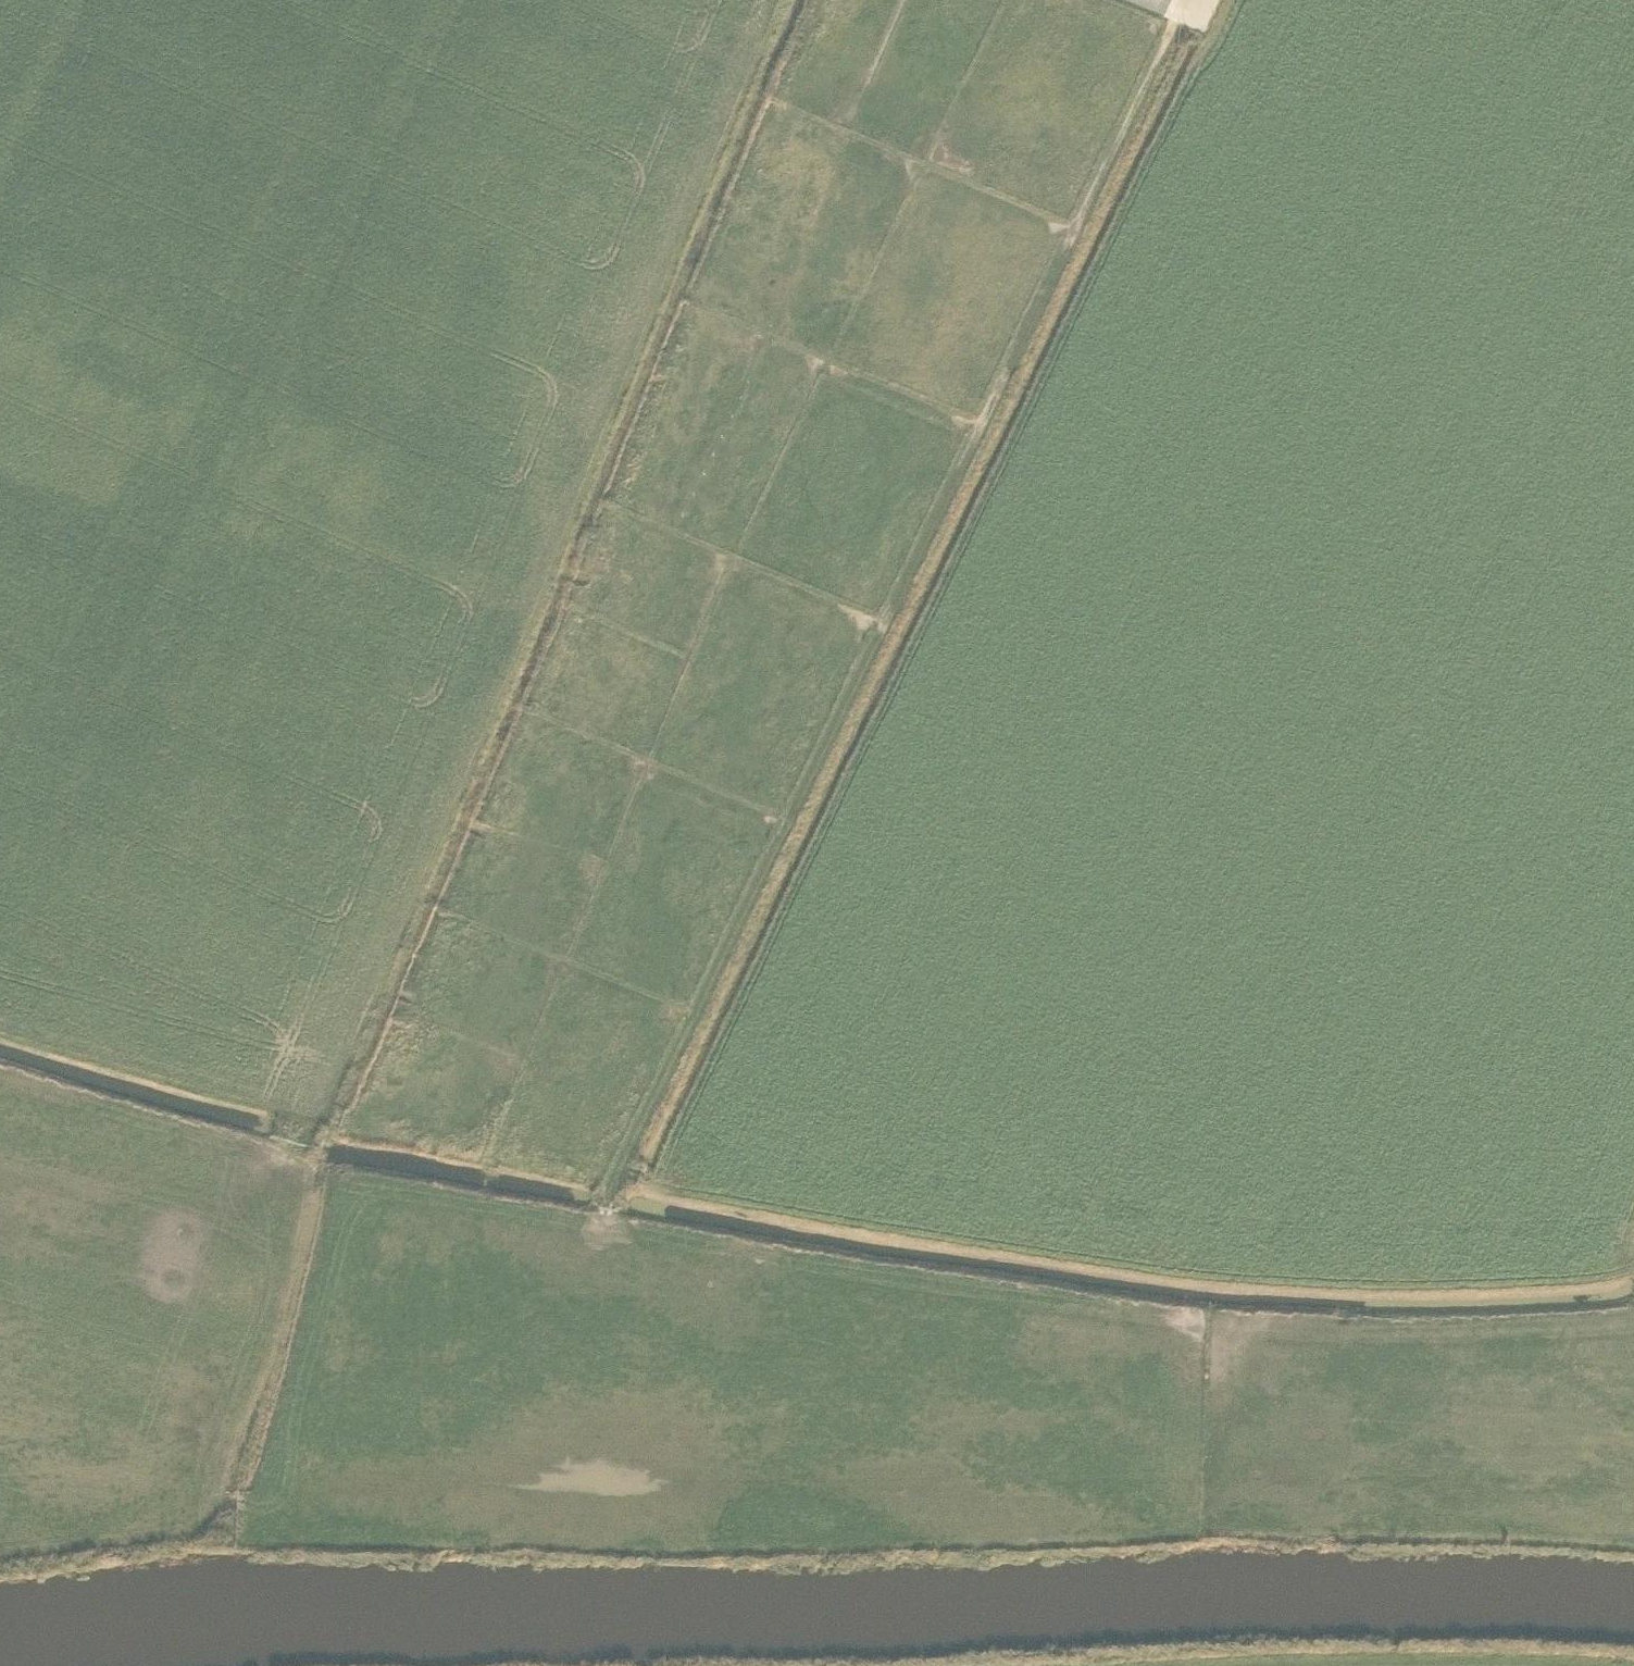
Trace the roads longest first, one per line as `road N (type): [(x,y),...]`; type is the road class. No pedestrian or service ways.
road 1 (track): [(1176,20),(621,1168),(604,1223)]

